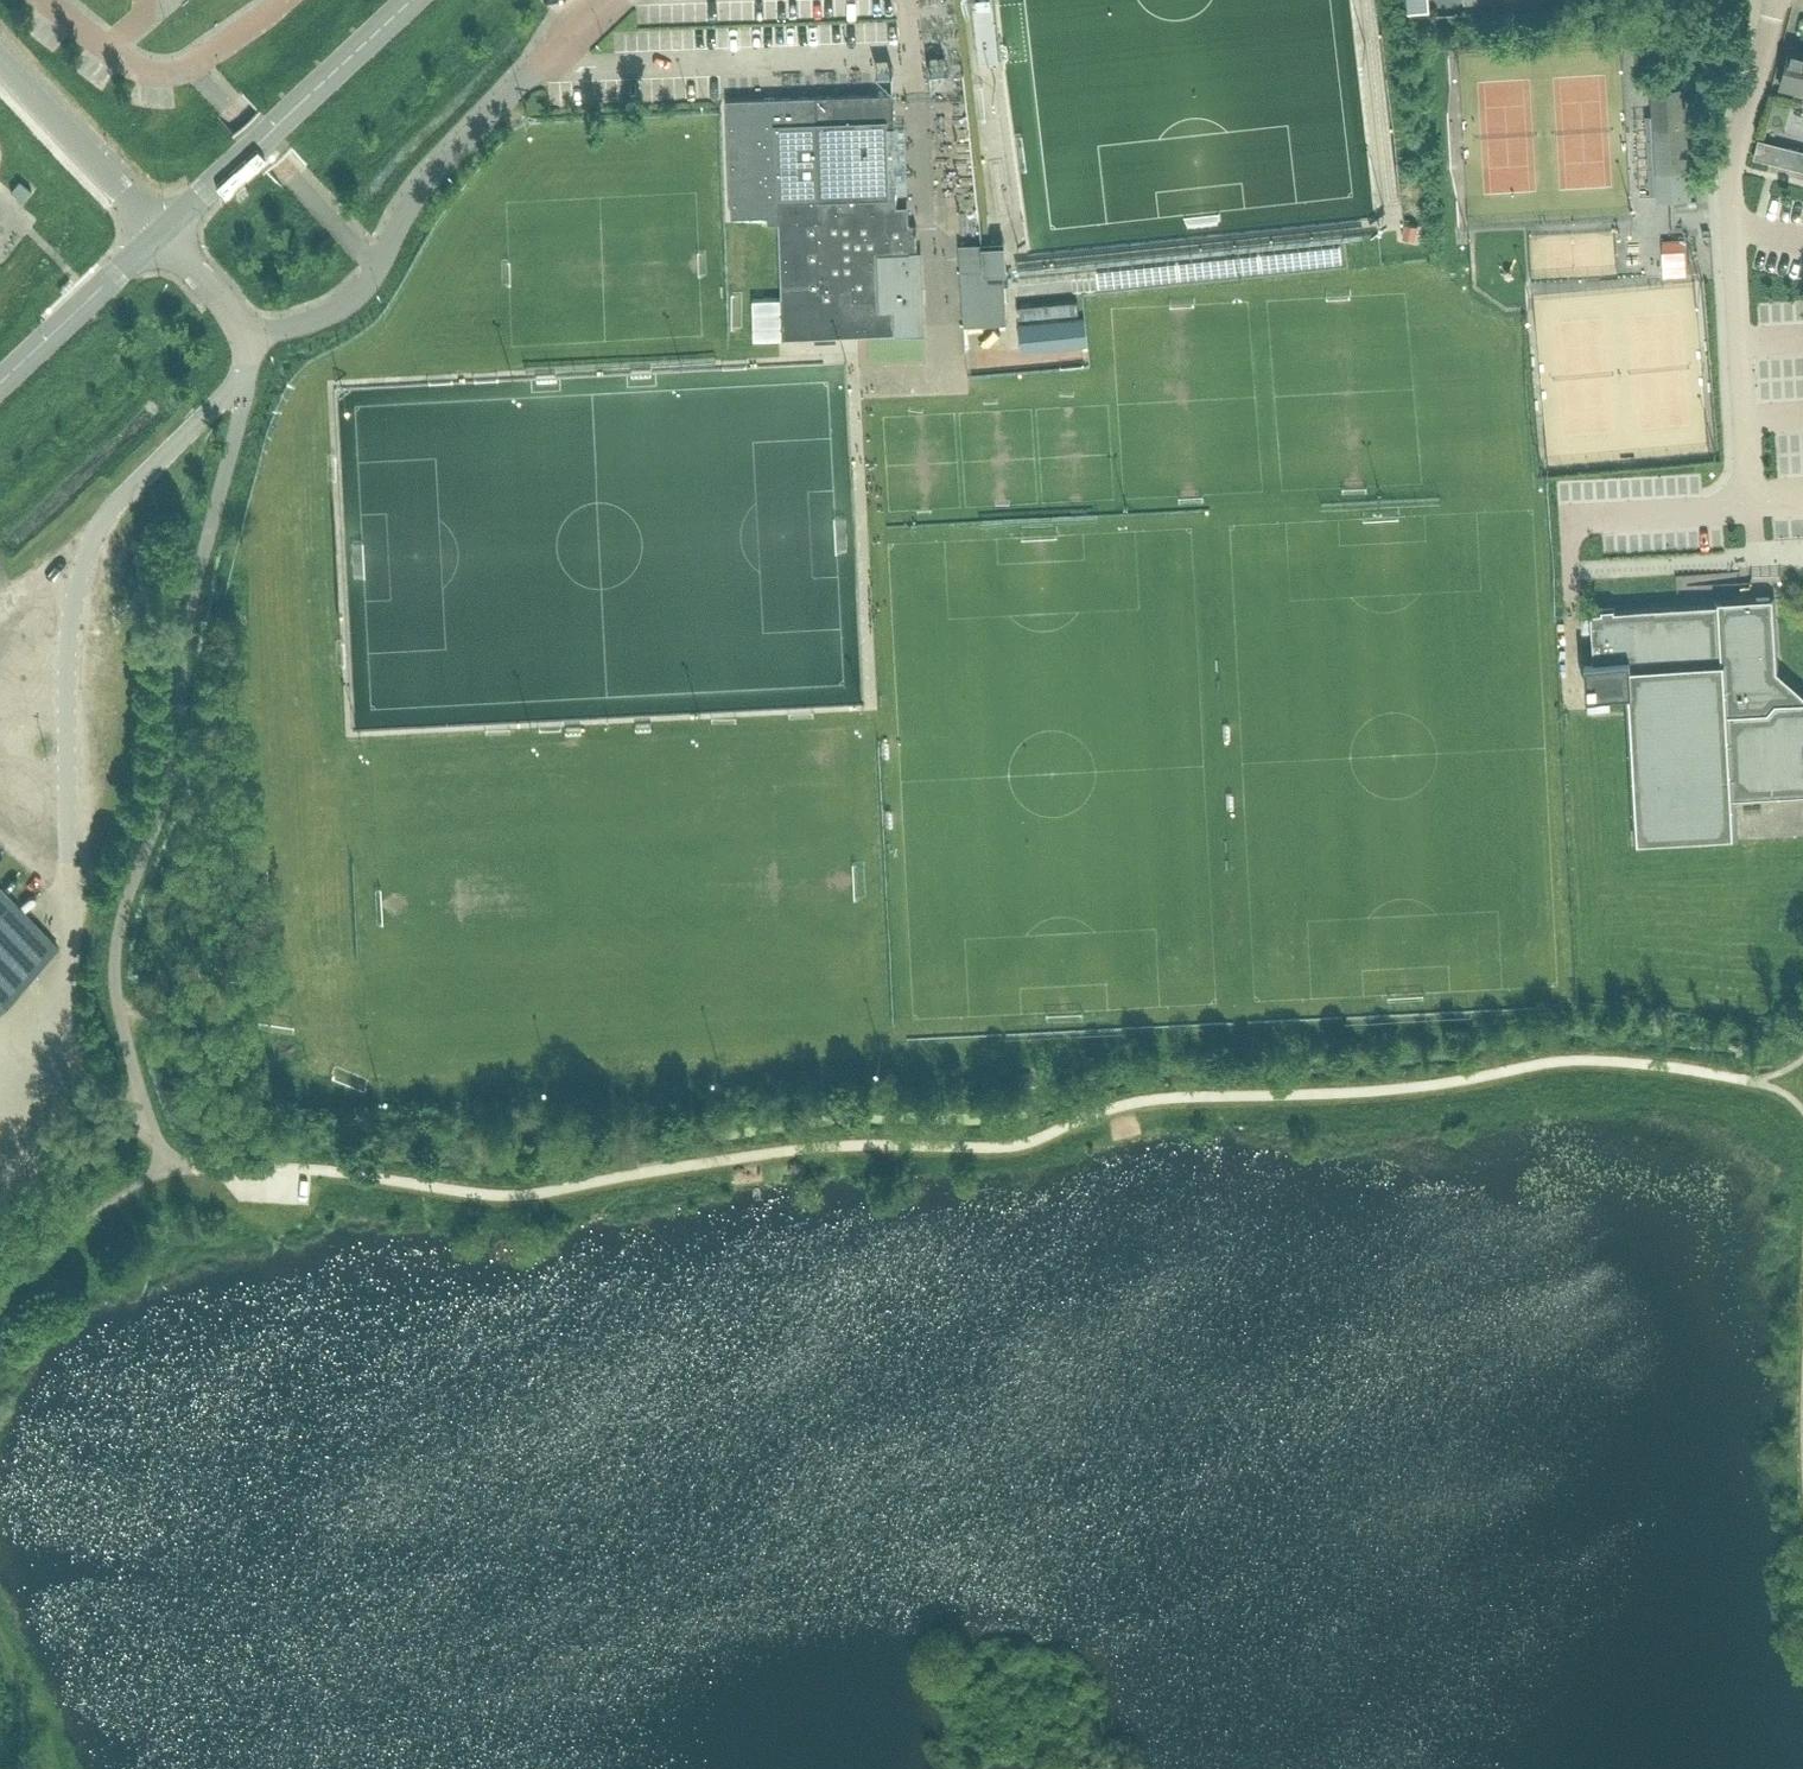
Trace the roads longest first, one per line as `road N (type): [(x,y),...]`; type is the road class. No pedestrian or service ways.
road 1 (unclassified): [(314,1170),(165,1164),(115,977),(124,901),(172,764),(190,610),(245,391),(244,337)]
road 2 (residential): [(595,0),(425,182),(360,291),(319,316),(244,337)]
road 3 (secondary): [(163,230),(411,0)]
road 4 (residential): [(282,0),(193,68),(165,72),(131,62),(50,0)]
road 5 (residential): [(0,61),(163,230)]
road 6 (secondary): [(0,382),(163,230)]
road 7 (residential): [(1731,165),(1770,0)]
road 8 (unclassified): [(244,337),(163,230)]

